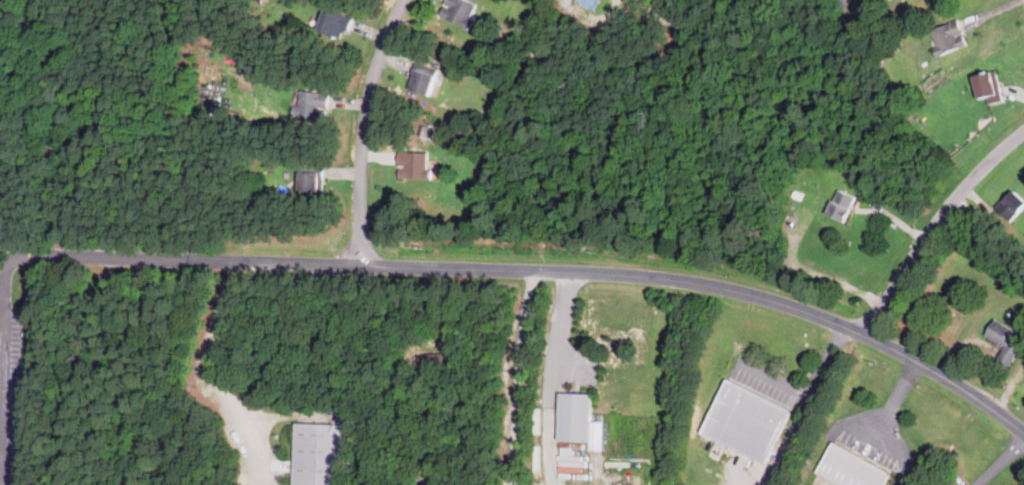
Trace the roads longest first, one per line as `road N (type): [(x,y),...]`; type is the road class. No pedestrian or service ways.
road 1 (residential): [(34,253),(674,279),(750,294),(862,333),(950,378),(1023,431)]
road 2 (residential): [(361,264),(372,84),(409,0)]
road 3 (residential): [(1023,128),(959,195),(862,333)]

